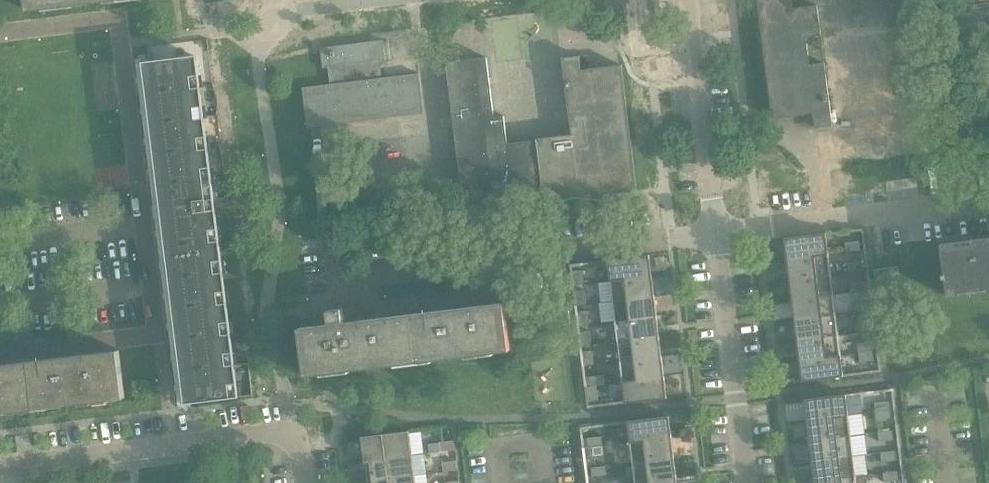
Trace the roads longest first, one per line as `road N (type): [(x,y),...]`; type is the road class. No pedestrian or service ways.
road 1 (residential): [(719,232),(333,282)]
road 2 (unclassified): [(304,482),(292,435),(0,467)]
road 3 (residential): [(988,201),(719,232)]
road 4 (residential): [(747,482),(719,232)]
road 5 (residential): [(719,232),(687,0)]

